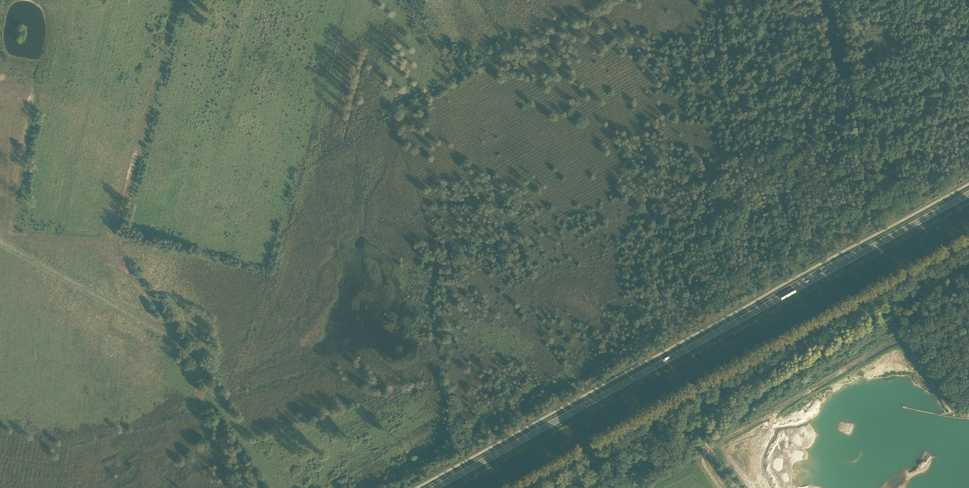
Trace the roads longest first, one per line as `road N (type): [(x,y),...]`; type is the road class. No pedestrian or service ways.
road 1 (secondary): [(434,487),(968,195)]
road 2 (unclassified): [(524,487),(968,242)]

